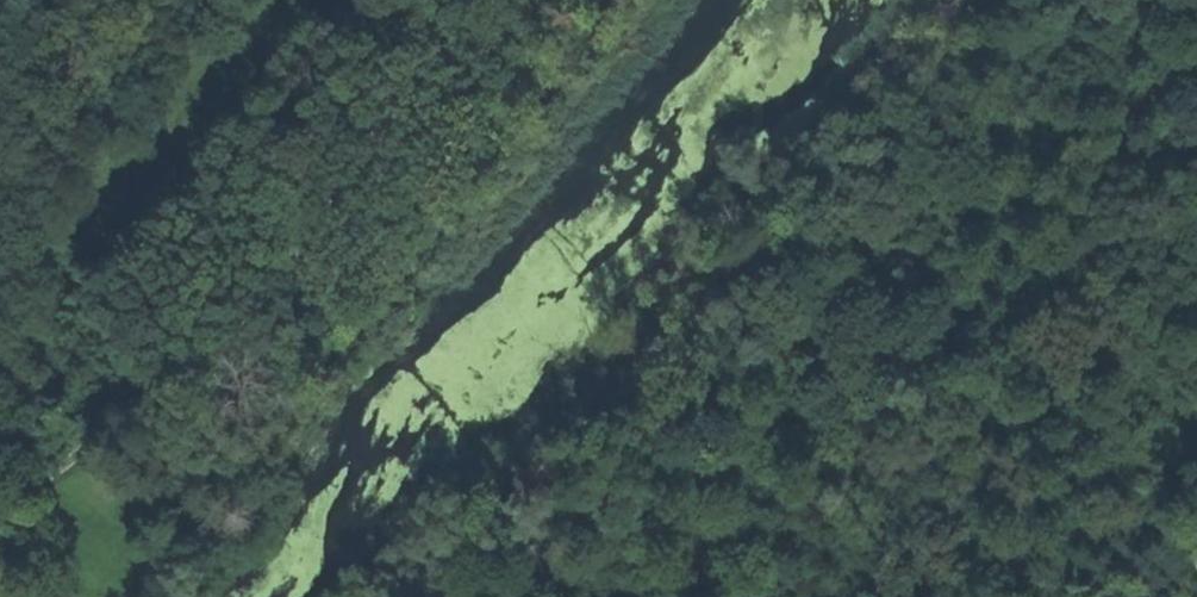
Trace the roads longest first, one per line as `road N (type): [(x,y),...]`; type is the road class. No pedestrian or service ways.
road 1 (track): [(0,494),(120,415),(509,0)]

